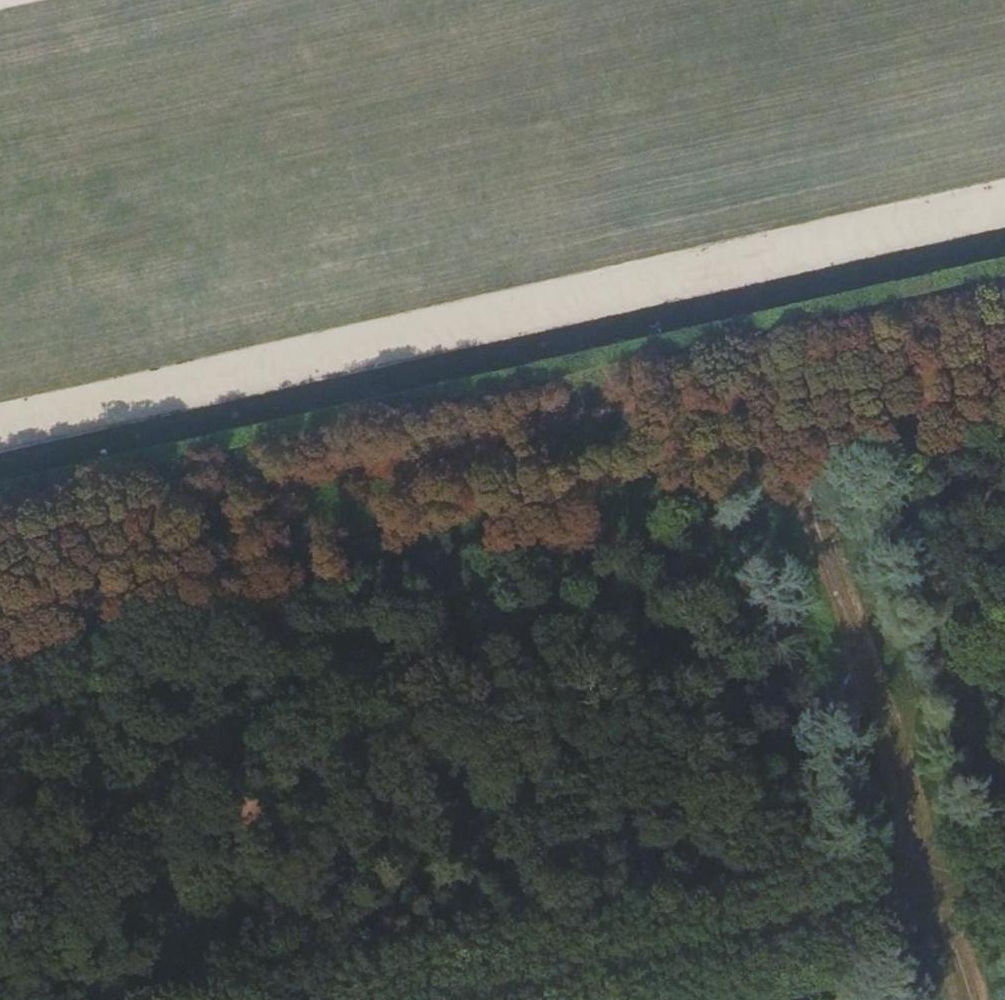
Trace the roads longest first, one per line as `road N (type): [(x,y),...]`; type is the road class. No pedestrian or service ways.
road 1 (track): [(0,433),(1004,210)]

